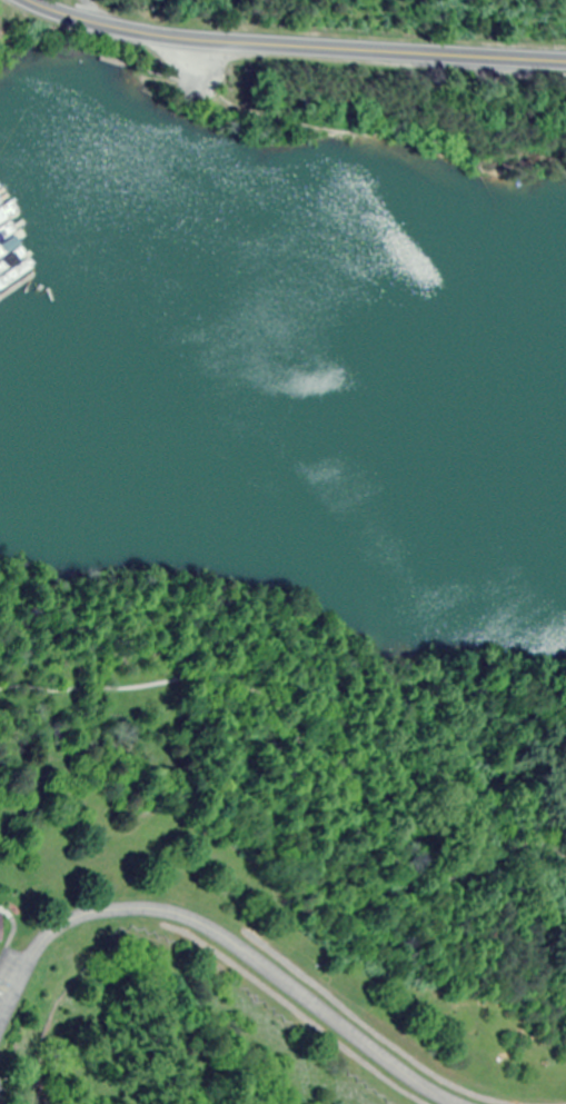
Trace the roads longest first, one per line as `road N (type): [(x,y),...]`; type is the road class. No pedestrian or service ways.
road 1 (tertiary): [(565,62),(153,39),(10,0)]
road 2 (residential): [(439,1103),(221,946),(163,924),(109,921),(63,934),(34,964),(0,1031)]

